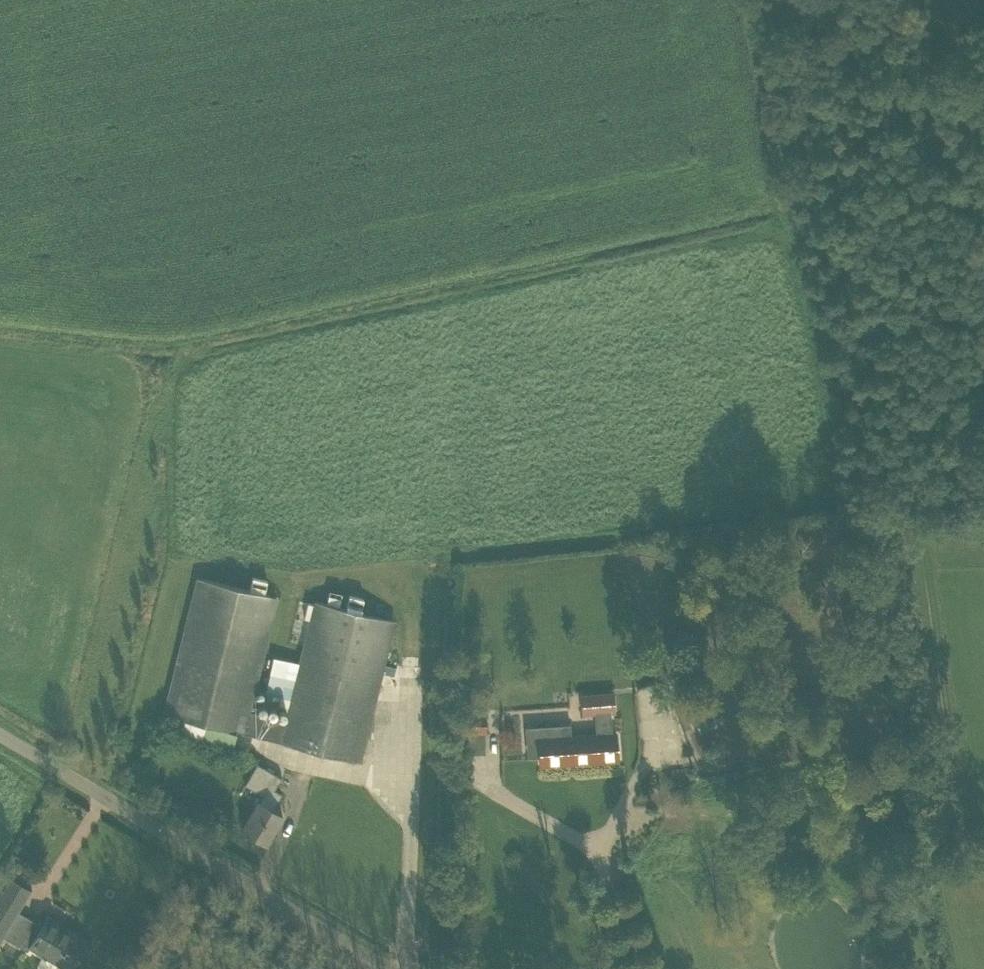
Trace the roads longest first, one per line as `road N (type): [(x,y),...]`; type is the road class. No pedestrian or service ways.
road 1 (unclassified): [(406,968),(0,738)]

